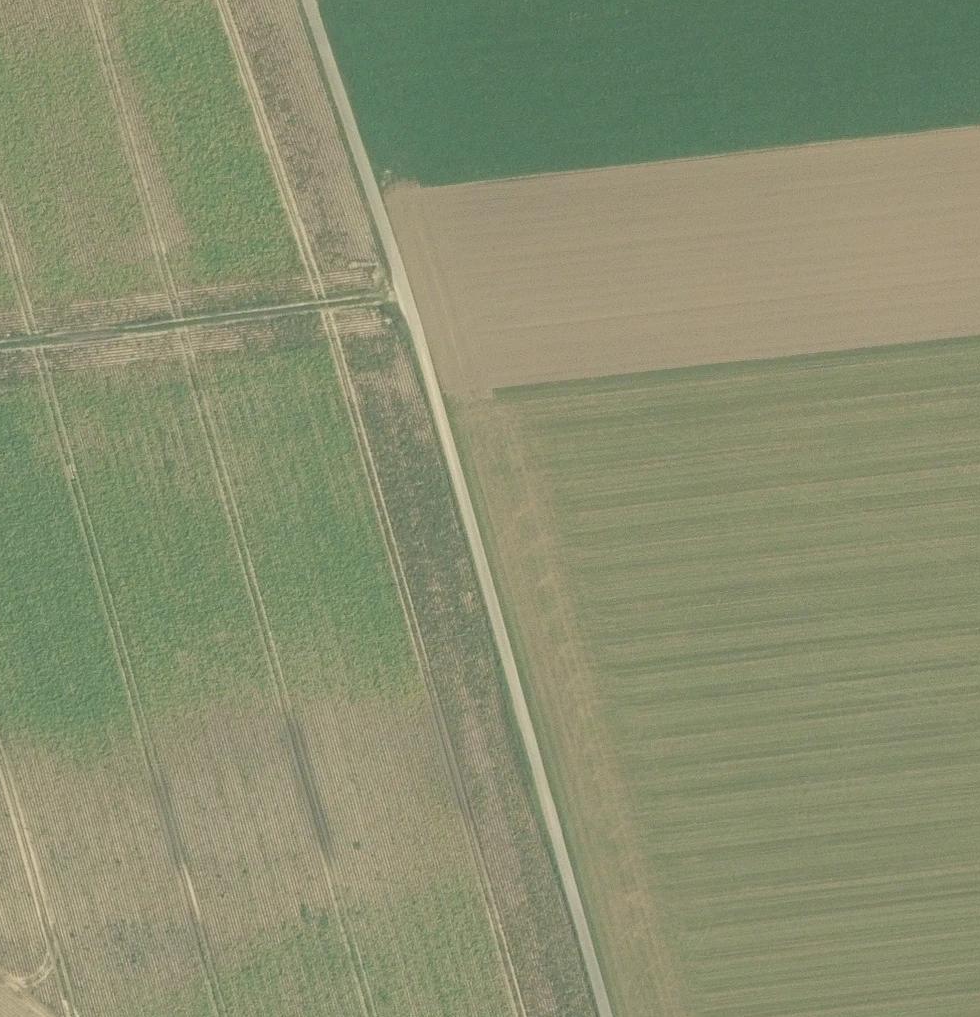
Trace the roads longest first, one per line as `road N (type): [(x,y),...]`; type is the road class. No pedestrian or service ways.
road 1 (track): [(308,0),(411,307),(607,1016)]

